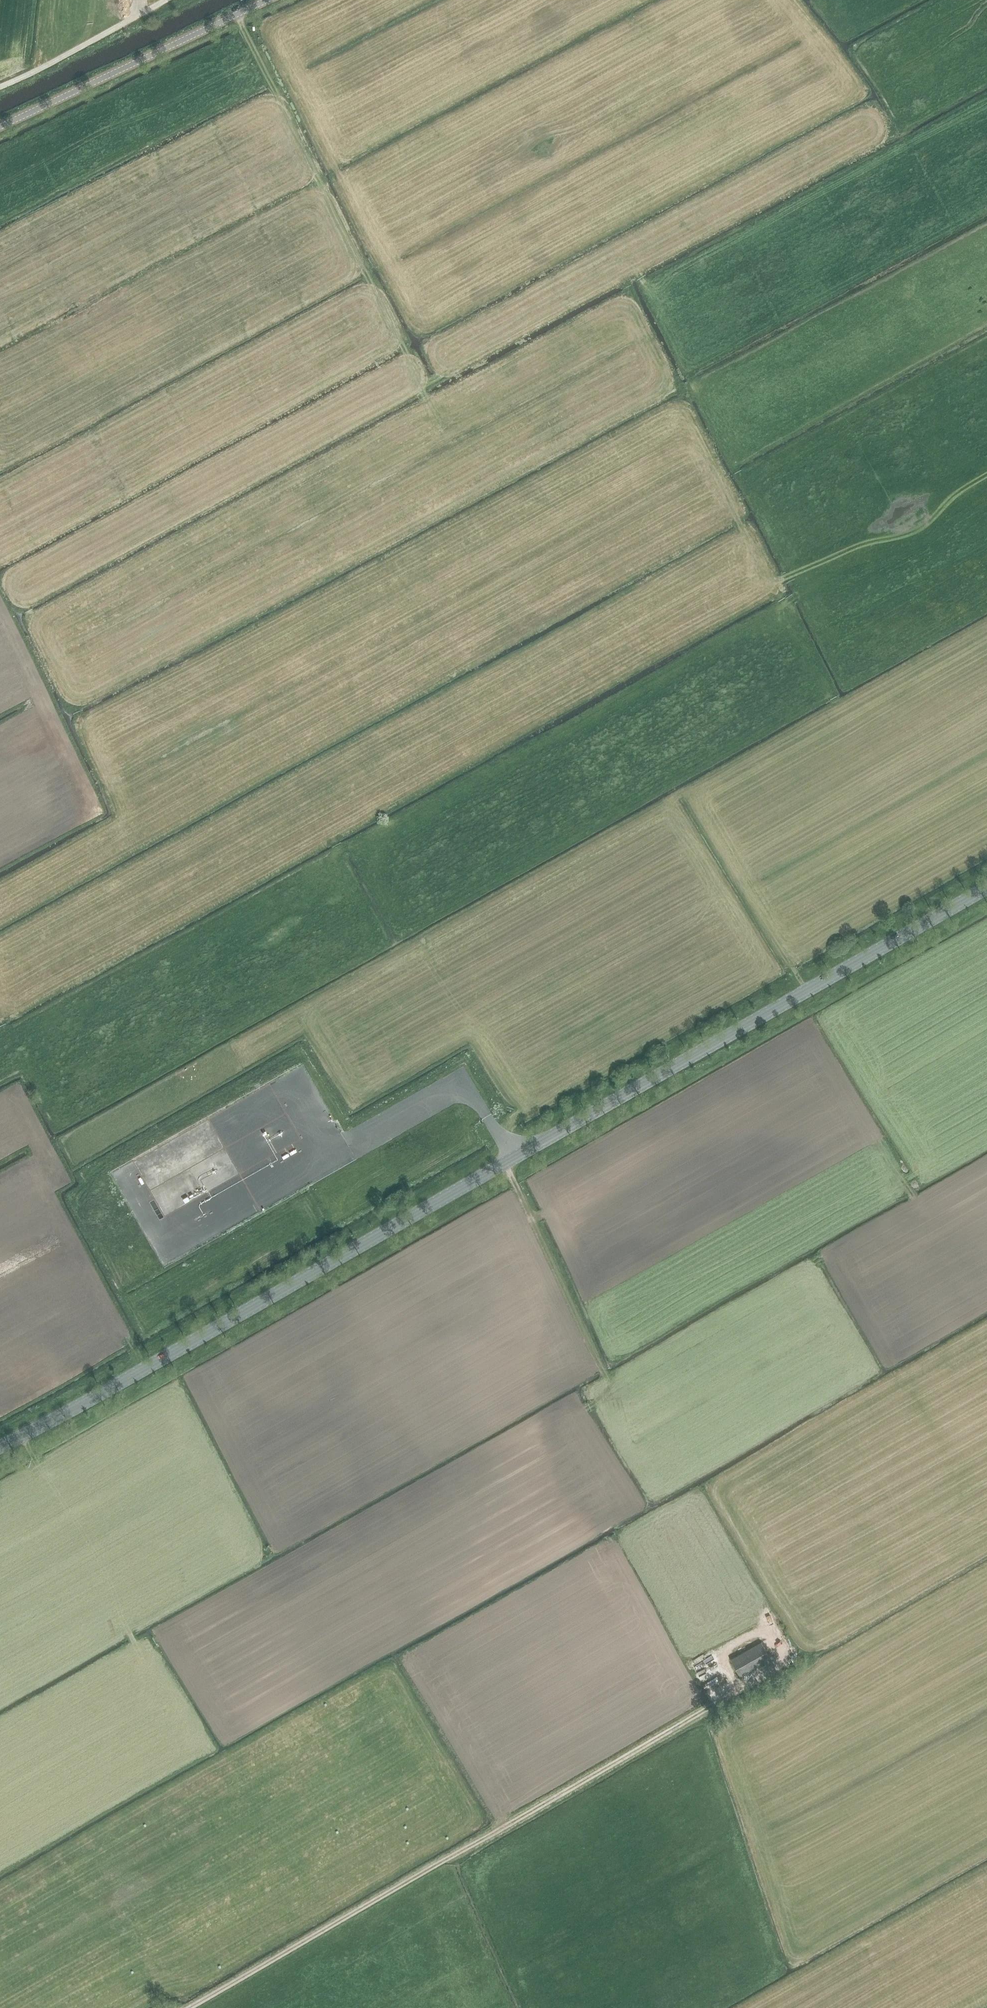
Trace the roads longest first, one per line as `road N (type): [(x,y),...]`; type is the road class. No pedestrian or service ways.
road 1 (secondary): [(0,1447),(986,888)]
road 2 (unclassified): [(0,128),(266,0)]

